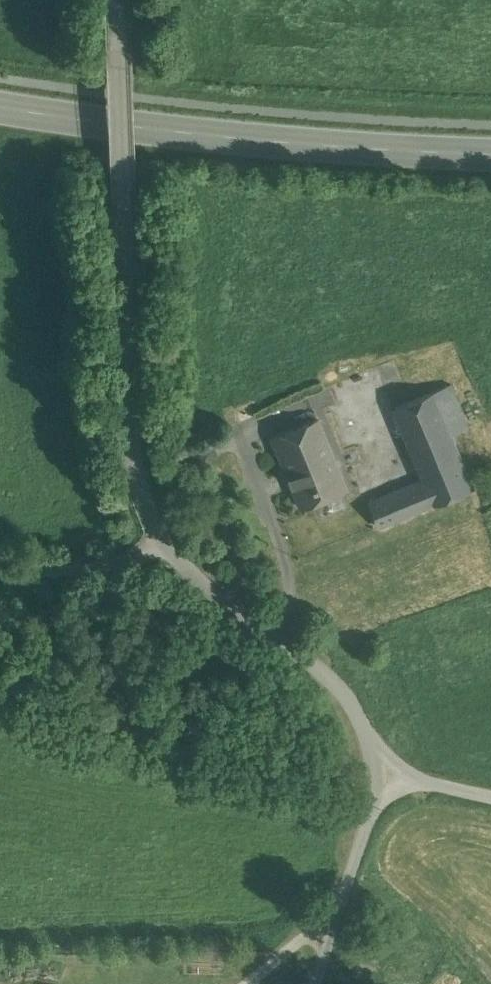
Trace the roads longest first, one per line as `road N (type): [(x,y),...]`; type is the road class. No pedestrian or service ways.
road 1 (track): [(123,0),(137,439),(162,545)]
road 2 (primary): [(490,150),(205,134),(0,106)]
road 3 (track): [(162,545),(305,646),(361,707),(389,777)]
road 4 (track): [(389,777),(317,983)]
road 5 (track): [(162,545),(89,573),(0,569)]
road 6 (track): [(244,983),(339,908)]

